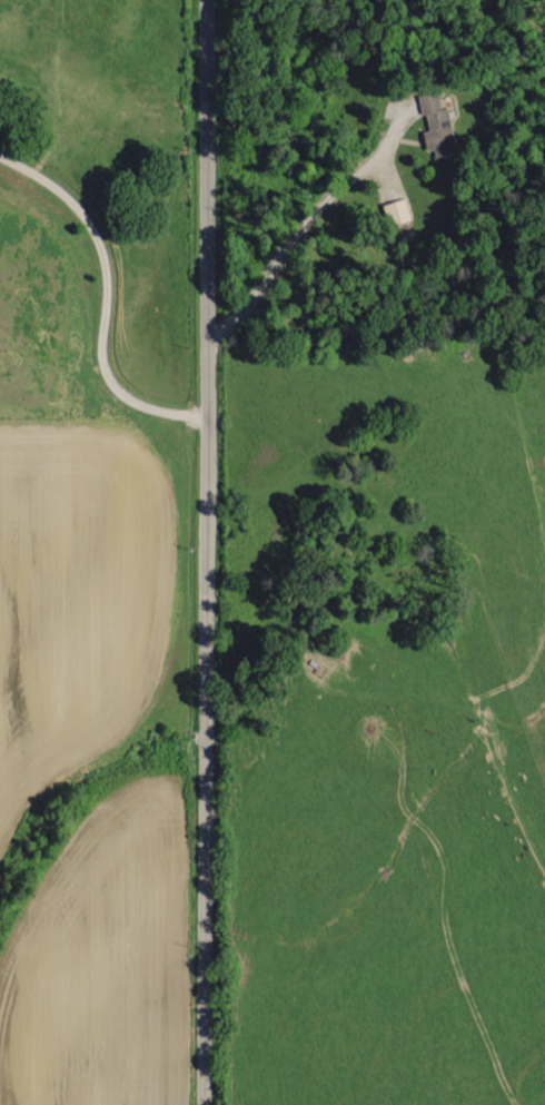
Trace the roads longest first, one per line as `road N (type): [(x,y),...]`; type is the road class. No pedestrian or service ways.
road 1 (residential): [(204,1104),(207,0)]

